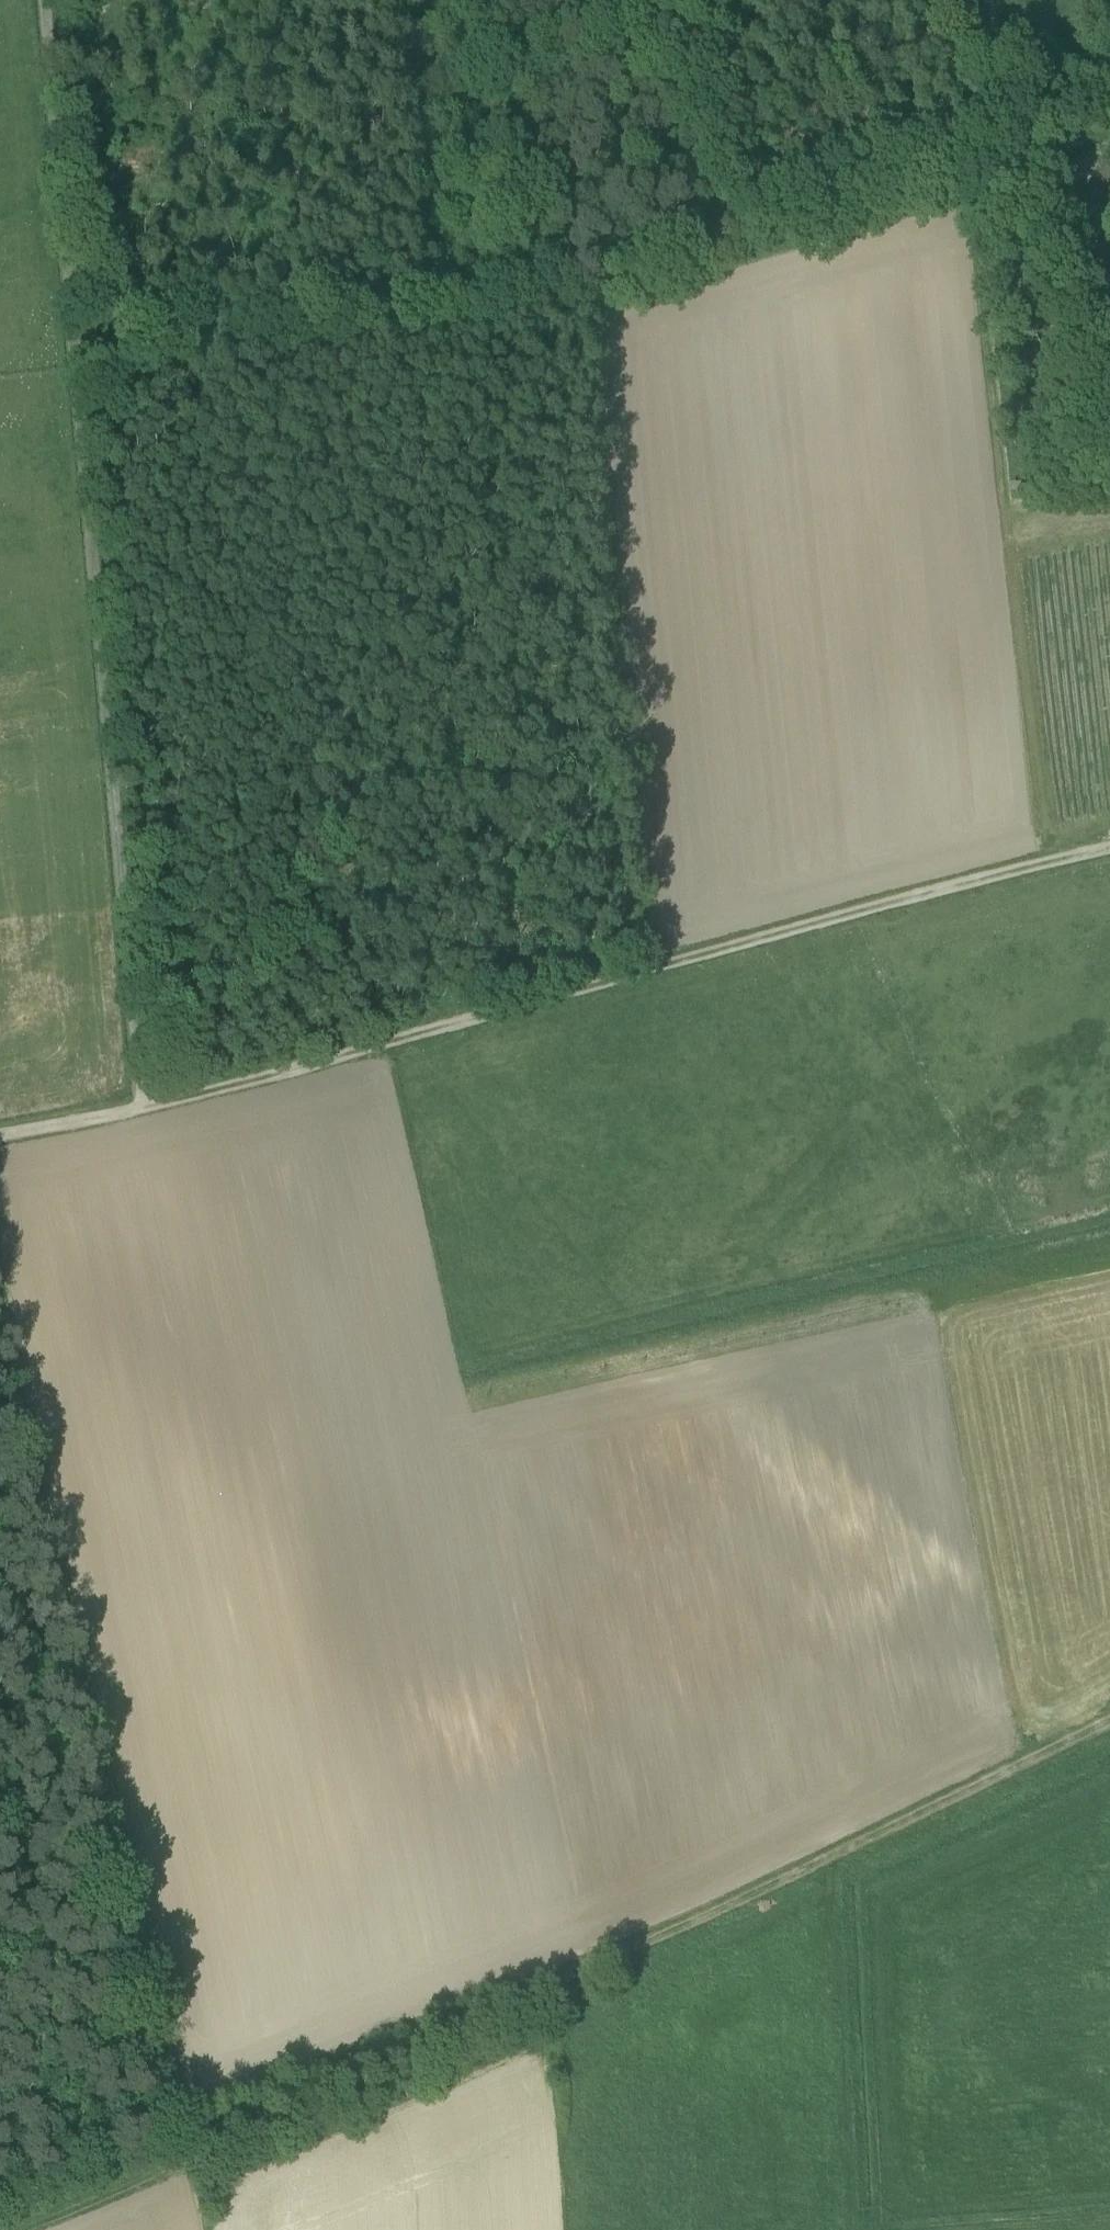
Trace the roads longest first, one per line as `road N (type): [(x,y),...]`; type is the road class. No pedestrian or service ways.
road 1 (track): [(1109,1727),(313,2105),(0,2229)]
road 2 (track): [(0,1136),(141,1110),(931,892),(1109,851)]
road 3 (track): [(40,0),(141,1110)]

